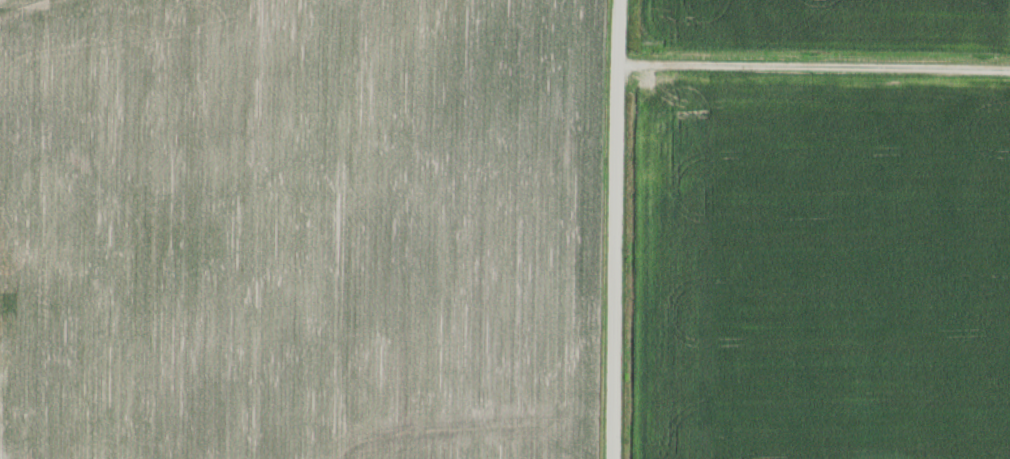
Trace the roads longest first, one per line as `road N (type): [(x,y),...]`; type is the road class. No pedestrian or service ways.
road 1 (residential): [(614,458),(620,0)]
road 2 (track): [(618,66),(1009,68)]

